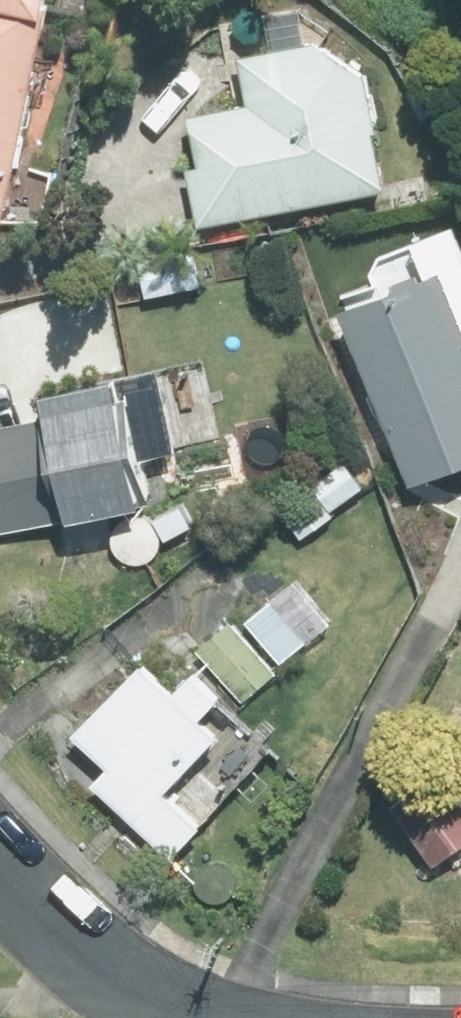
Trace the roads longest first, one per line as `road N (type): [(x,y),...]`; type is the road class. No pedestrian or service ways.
road 1 (residential): [(202,1017),(106,969),(0,877)]

